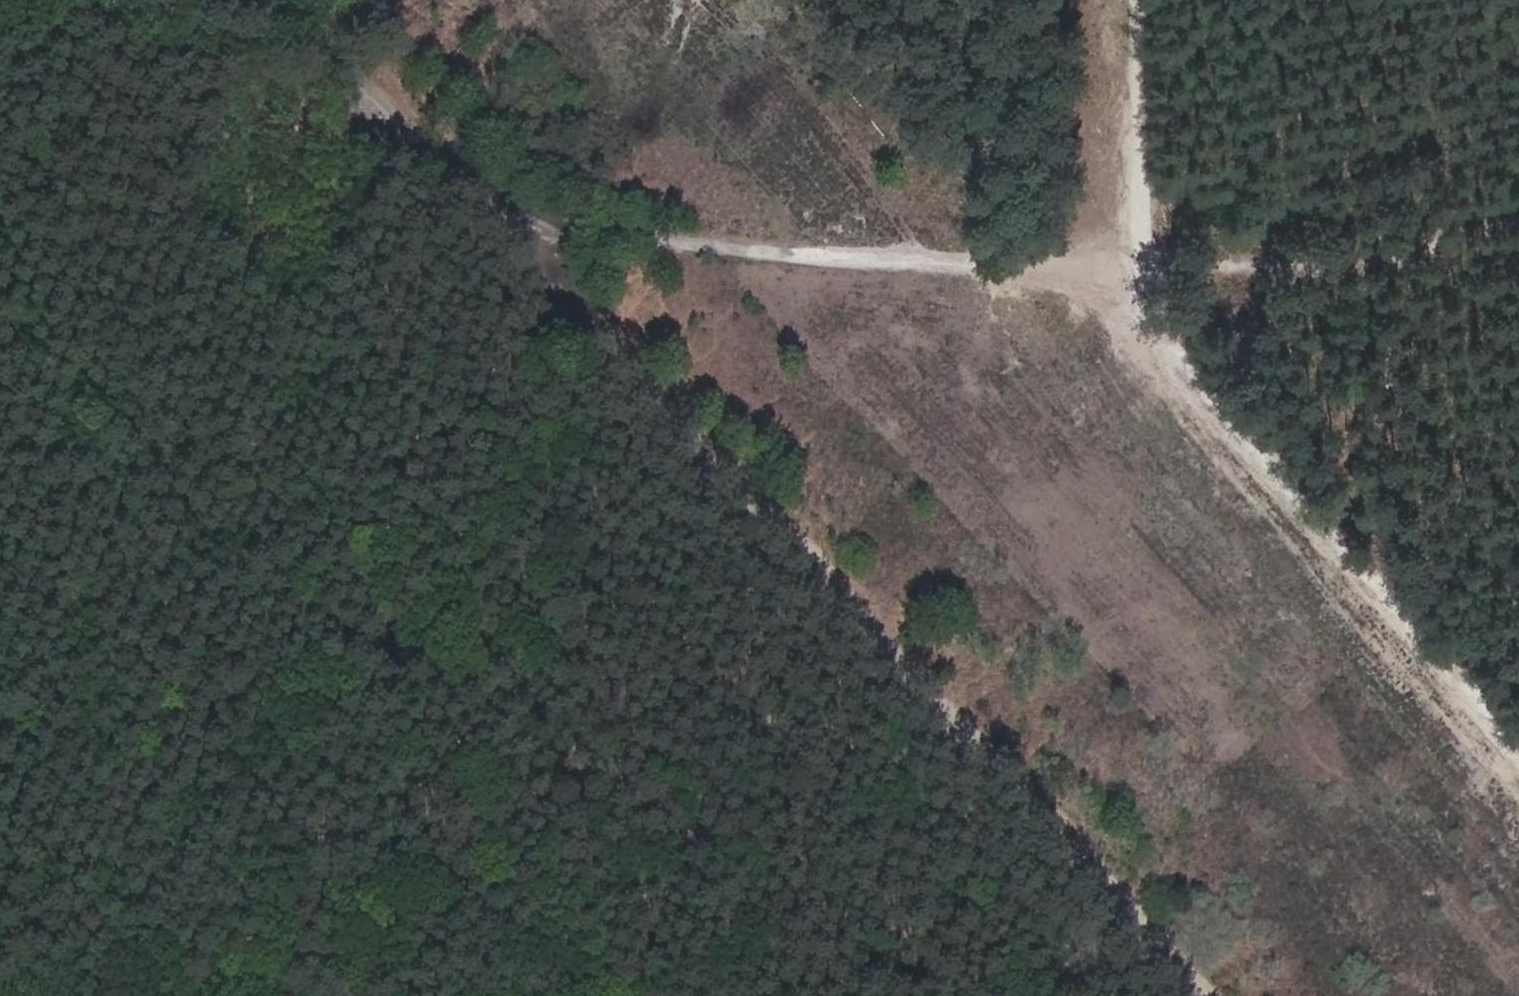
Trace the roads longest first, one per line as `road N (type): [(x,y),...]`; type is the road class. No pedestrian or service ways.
road 1 (track): [(1518,756),(1268,482),(1158,322),(1137,265),(1137,0)]

